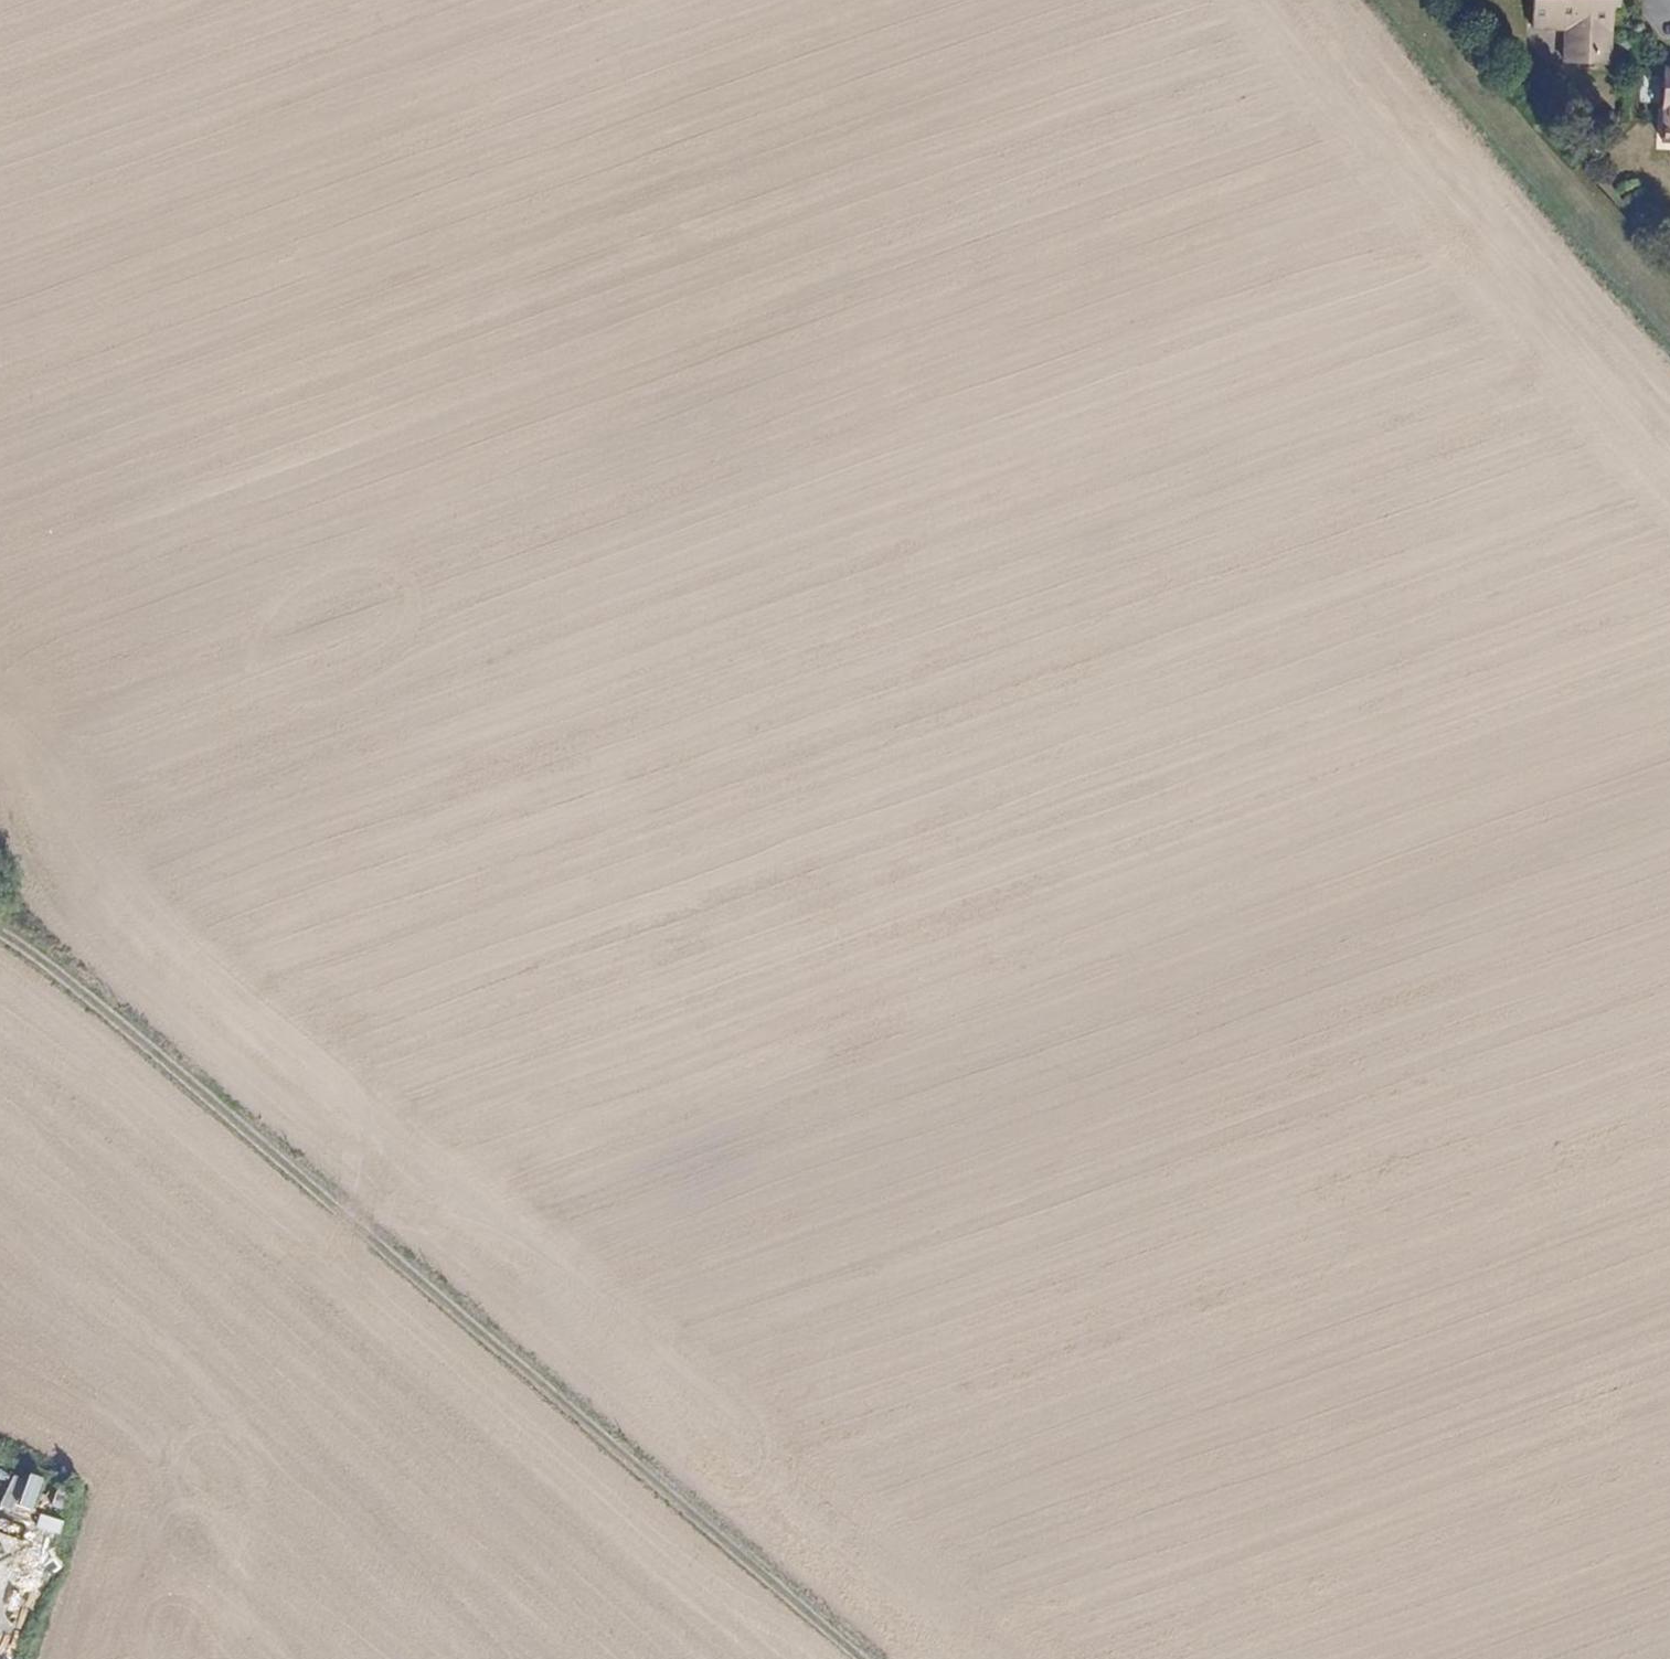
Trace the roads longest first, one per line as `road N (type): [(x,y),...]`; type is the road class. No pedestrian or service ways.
road 1 (track): [(0,932),(862,1658)]

